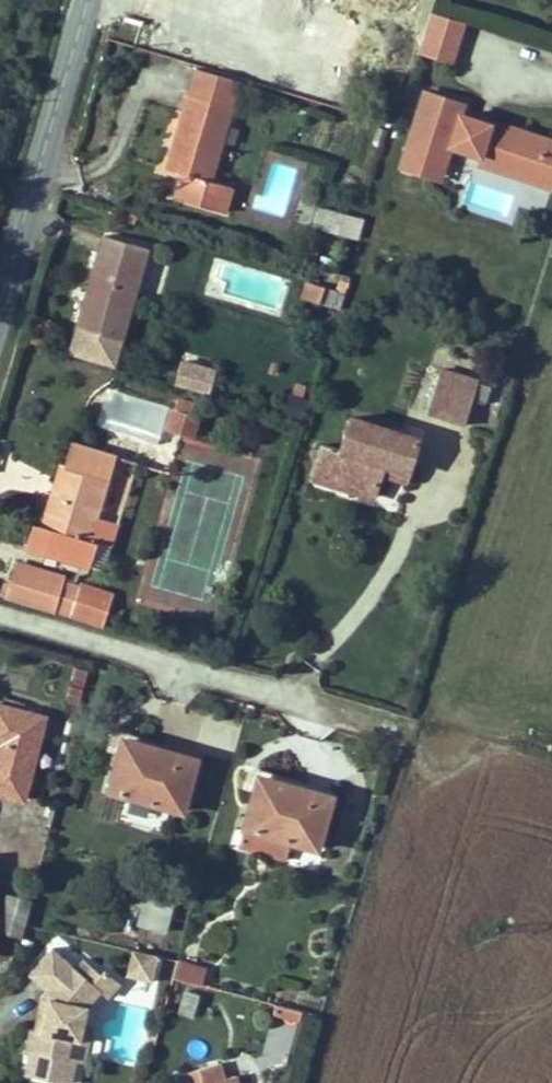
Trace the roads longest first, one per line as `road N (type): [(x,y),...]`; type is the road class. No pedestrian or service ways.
road 1 (residential): [(0,618),(373,723)]
road 2 (tertiary): [(88,0),(0,288)]

